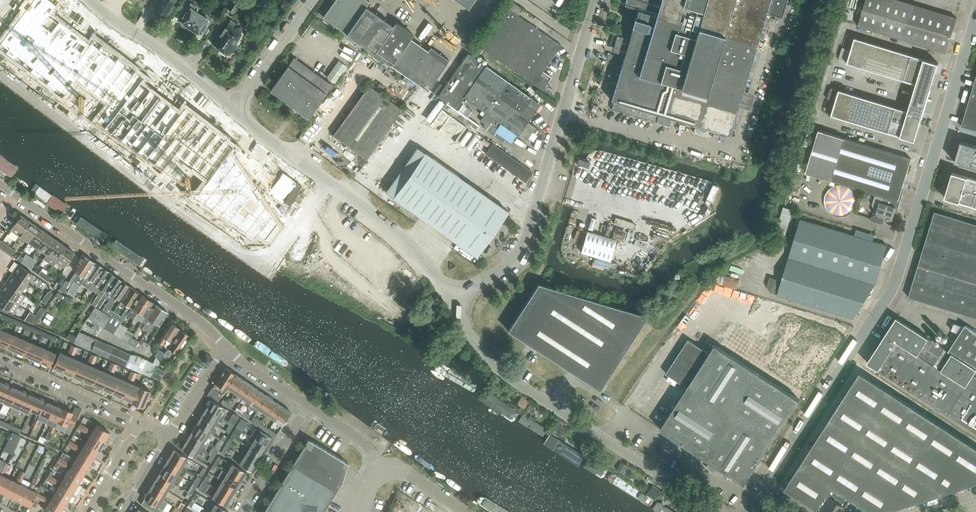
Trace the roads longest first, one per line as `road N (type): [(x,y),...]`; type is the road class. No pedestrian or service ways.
road 1 (unclassified): [(750,511),(891,290),(975,22)]
road 2 (unclassified): [(724,511),(513,380),(475,346),(451,302)]
road 3 (unclassified): [(451,302),(522,249),(598,0)]
road 4 (unclassified): [(451,302),(397,233),(236,111)]
road 5 (residential): [(228,349),(205,324),(16,195)]
road 6 (unclassified): [(236,111),(88,0)]
road 7 (residential): [(140,425),(0,363)]
road 8 (unclassified): [(236,111),(312,0)]
road 9 (residential): [(307,403),(237,511)]

